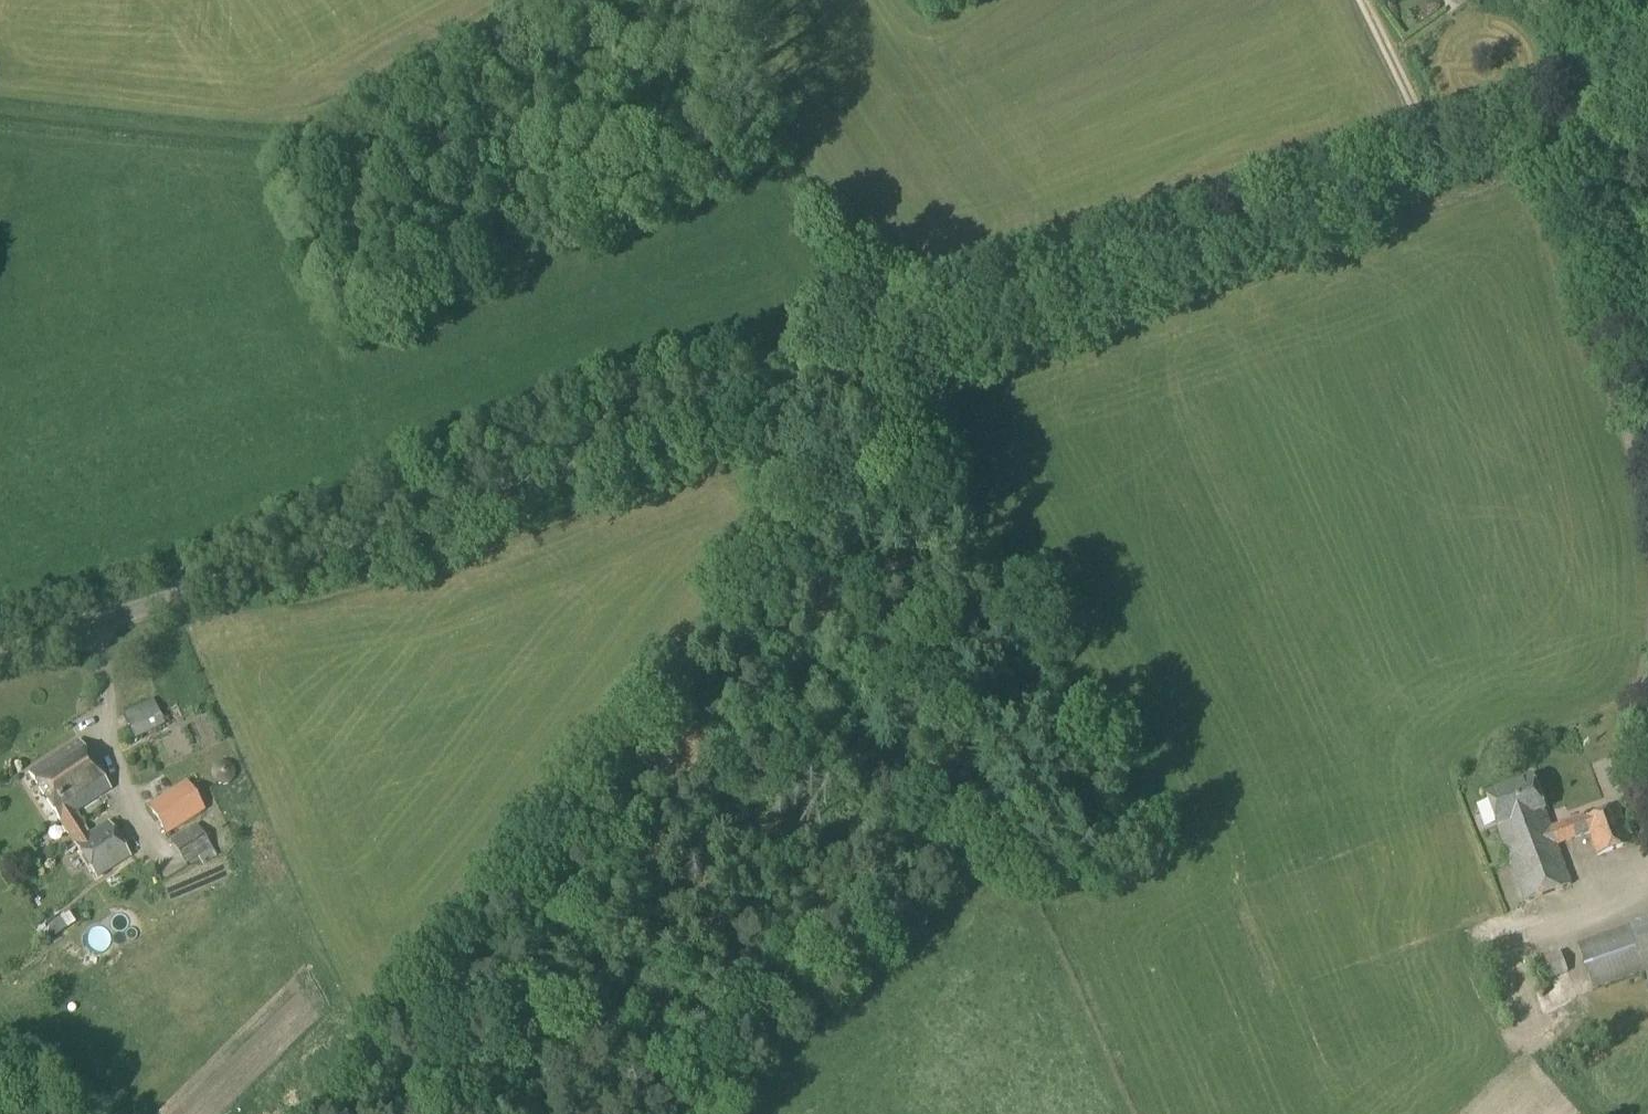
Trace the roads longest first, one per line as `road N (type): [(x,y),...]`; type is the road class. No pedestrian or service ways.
road 1 (unclassified): [(0,657),(397,532),(1593,126)]
road 2 (track): [(1437,179),(1363,0)]
road 3 (track): [(1593,126),(1531,0)]

